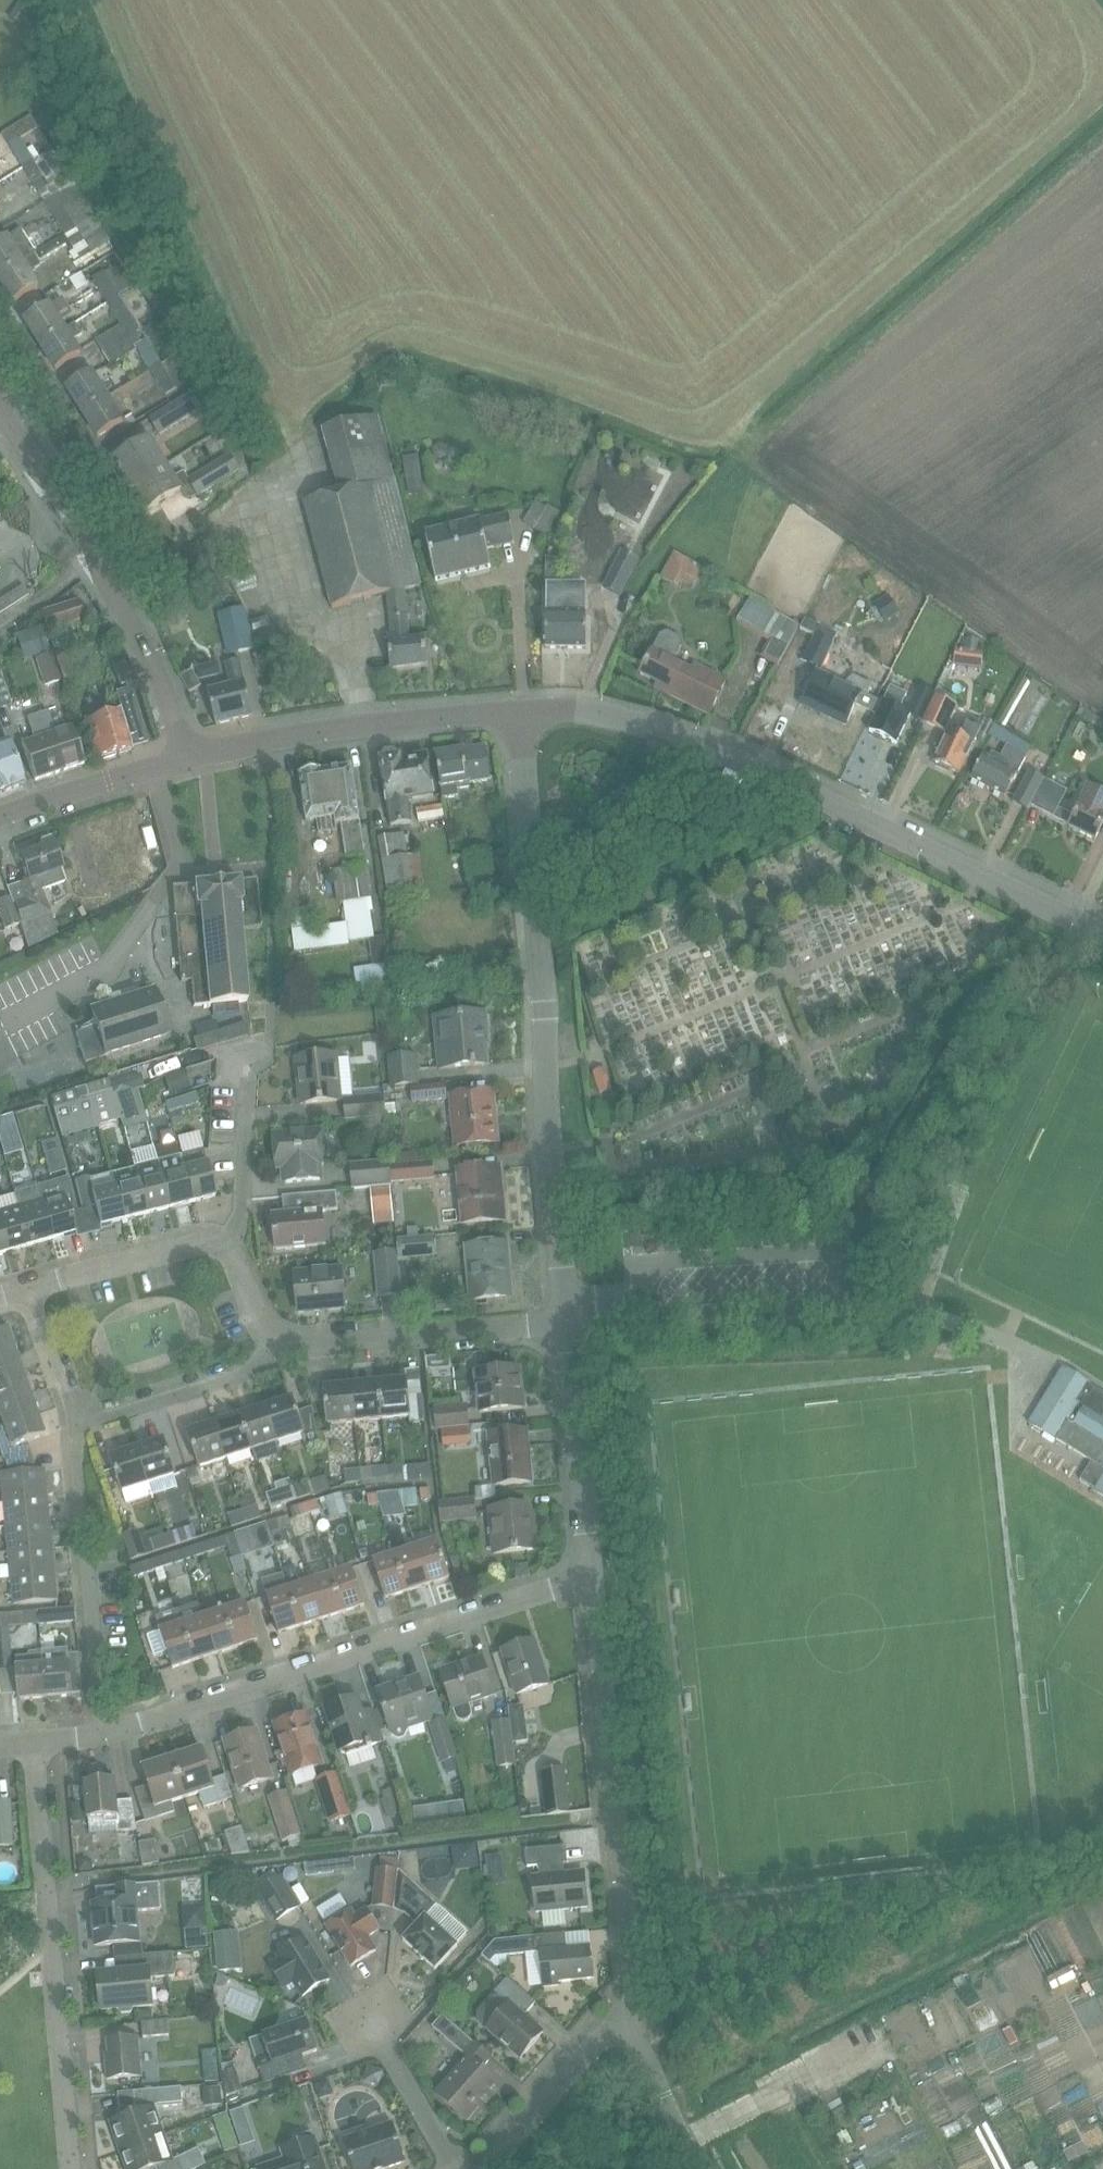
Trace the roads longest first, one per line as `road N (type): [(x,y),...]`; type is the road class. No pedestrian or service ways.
road 1 (tertiary): [(1102,935),(675,734),(576,709),(522,710)]
road 2 (unclassified): [(568,1322),(522,710)]
road 3 (residential): [(100,1737),(590,1577)]
road 4 (unclassified): [(620,2025),(634,1994),(590,1577)]
road 5 (residential): [(69,2168),(33,1747)]
road 6 (residential): [(195,757),(0,413)]
road 7 (tertiary): [(195,757),(522,710)]
road 8 (residential): [(100,1737),(65,1428)]
road 9 (residential): [(277,1358),(369,1339),(568,1322)]
road 10 (unclassified): [(590,1577),(568,1322)]
road 11 (residential): [(65,1428),(277,1358)]
road 12 (residential): [(18,1295),(226,1239)]
road 13 (tertiary): [(0,824),(195,757)]
road 14 (residential): [(380,1998),(399,2029),(388,2053),(437,2145),(461,2168)]
road 15 (residential): [(226,1239),(243,1201),(244,1043)]
road 16 (residential): [(620,2025),(490,2168)]
road 17 (unclassified): [(703,2168),(645,2050),(620,2025)]
road 18 (residential): [(65,1428),(18,1295)]
road 19 (residential): [(277,1358),(226,1239)]

